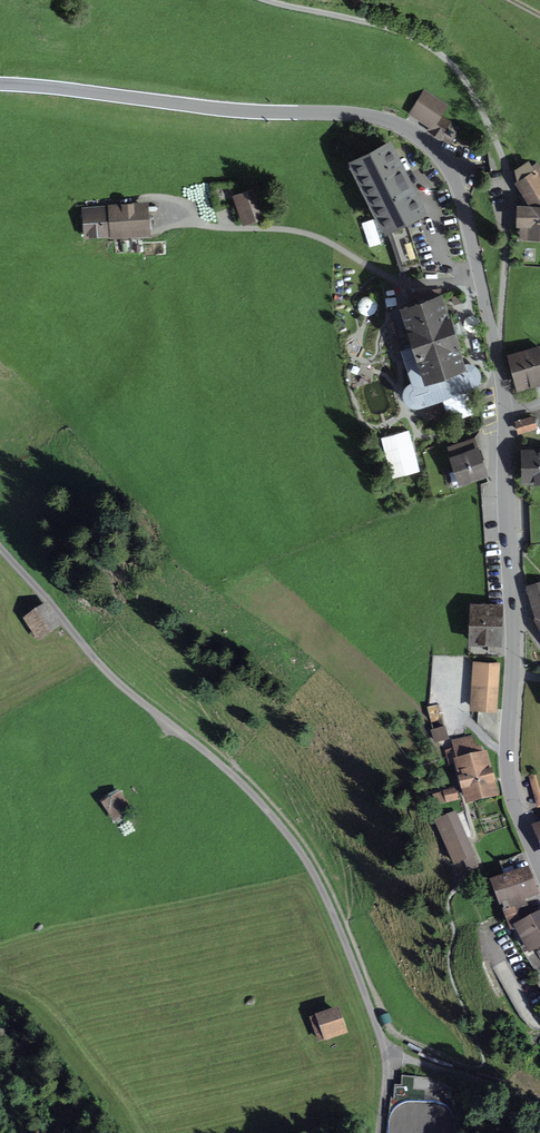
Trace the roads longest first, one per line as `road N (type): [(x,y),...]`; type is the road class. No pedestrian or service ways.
road 1 (track): [(539,1100),(388,1053),(299,848),(243,784),(115,679),(0,548)]
road 2 (tertiary): [(0,87),(382,120),(424,142),(451,170),(459,195)]
road 3 (track): [(273,0),(412,31),(452,64),(486,115),(503,157),(509,209),(495,349)]
road 4 (track): [(476,284),(369,270),(309,236),(187,223),(149,196),(91,204)]
road 5 (tertiary): [(539,867),(507,775),(513,616)]
road 6 (tertiary): [(506,412),(459,195)]
road 7 (tertiary): [(513,616),(506,412)]

